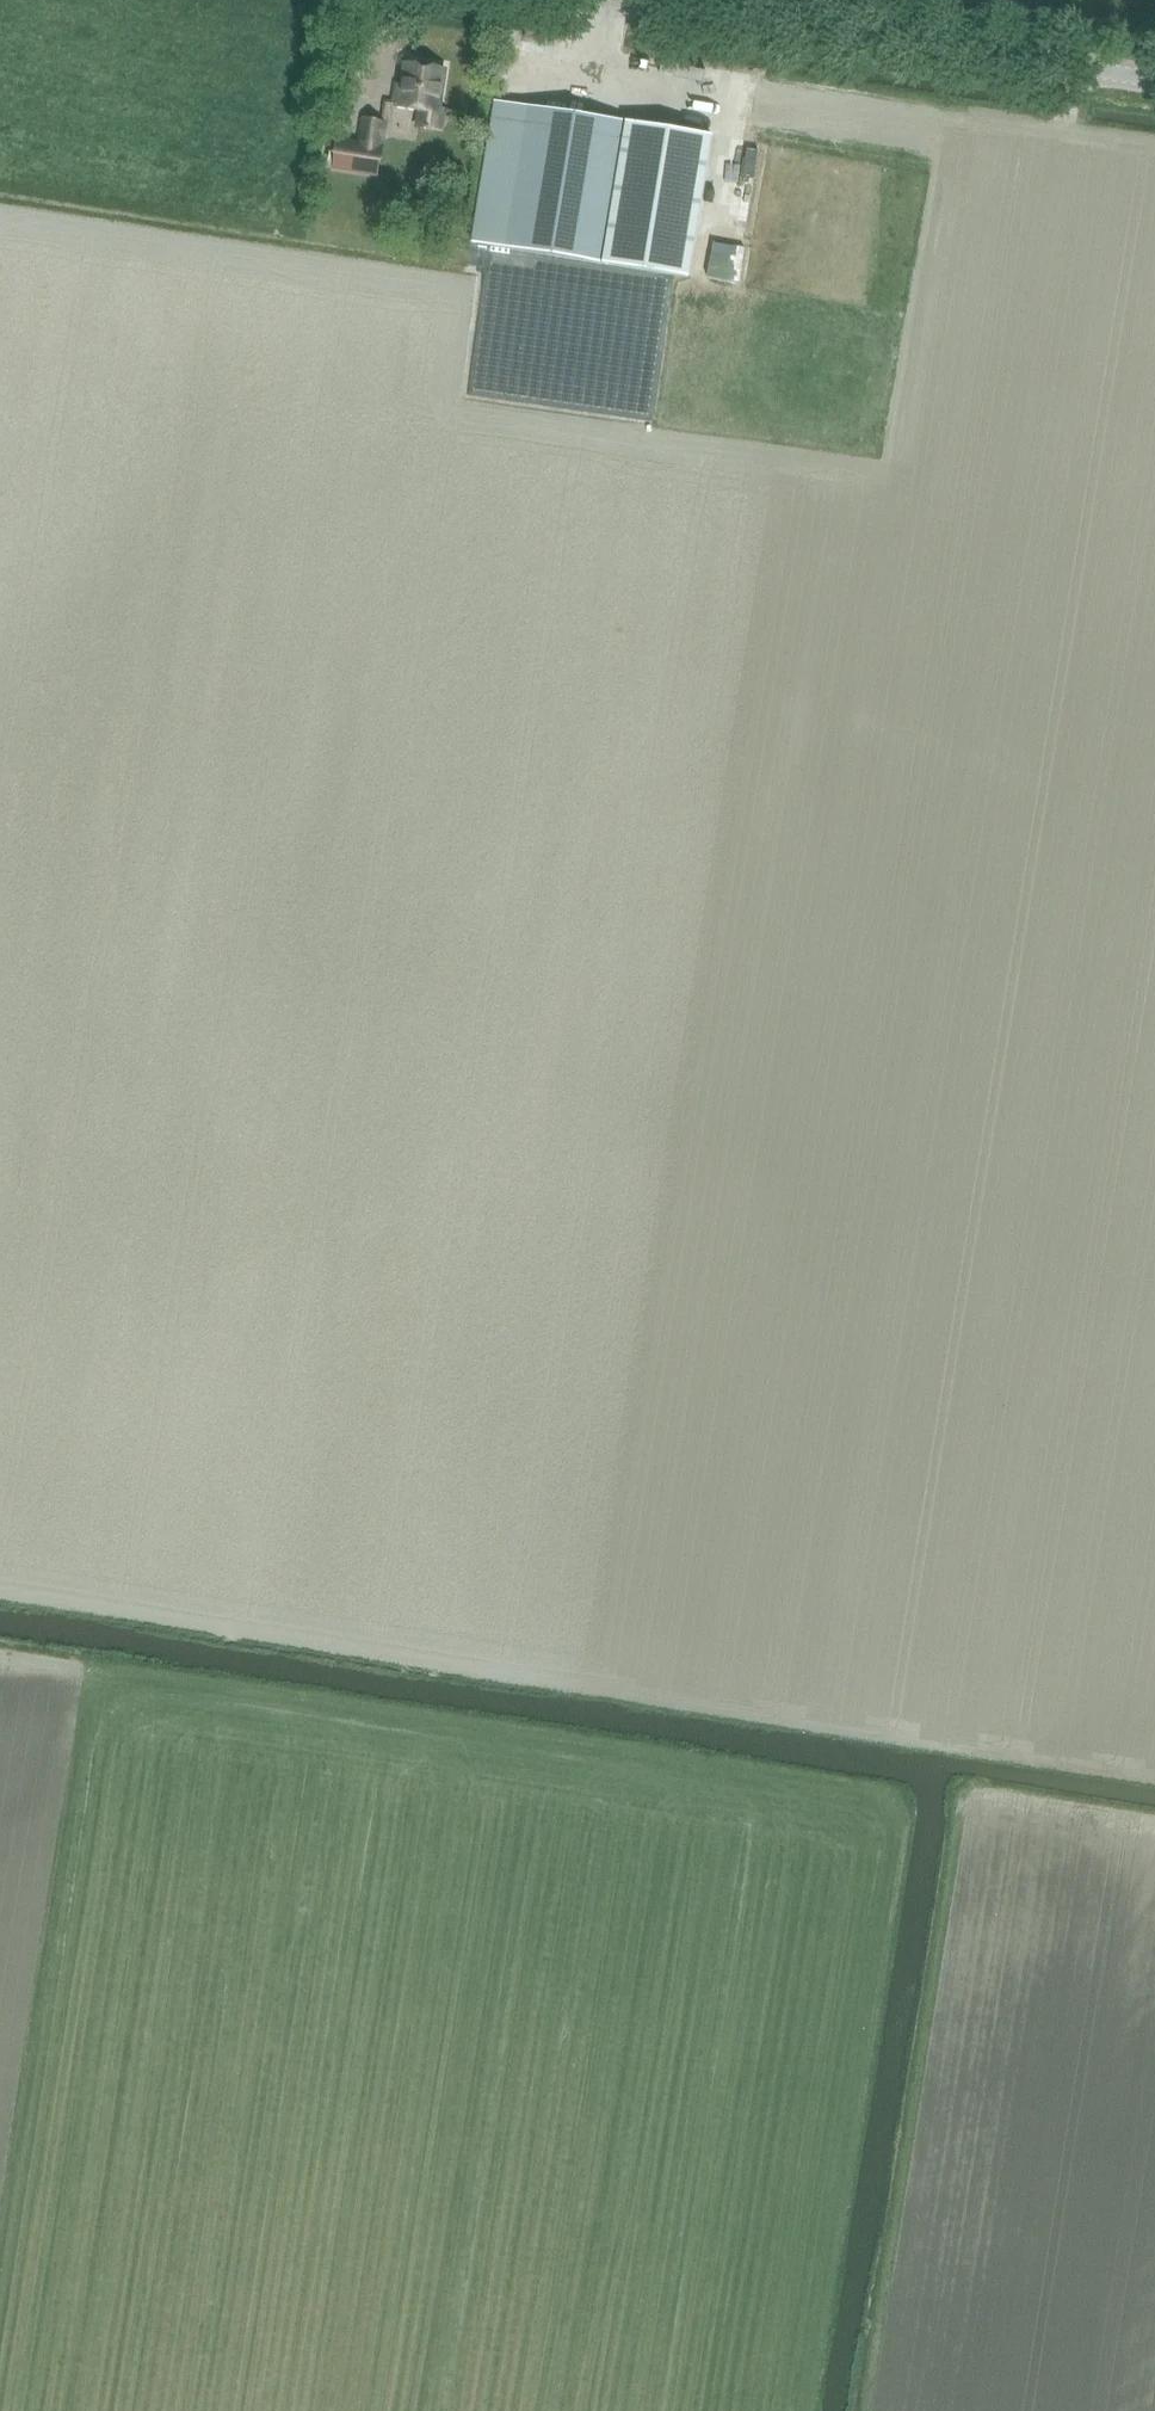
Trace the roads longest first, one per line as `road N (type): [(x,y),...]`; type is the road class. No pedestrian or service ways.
road 1 (tertiary): [(1154,75),(673,0)]

